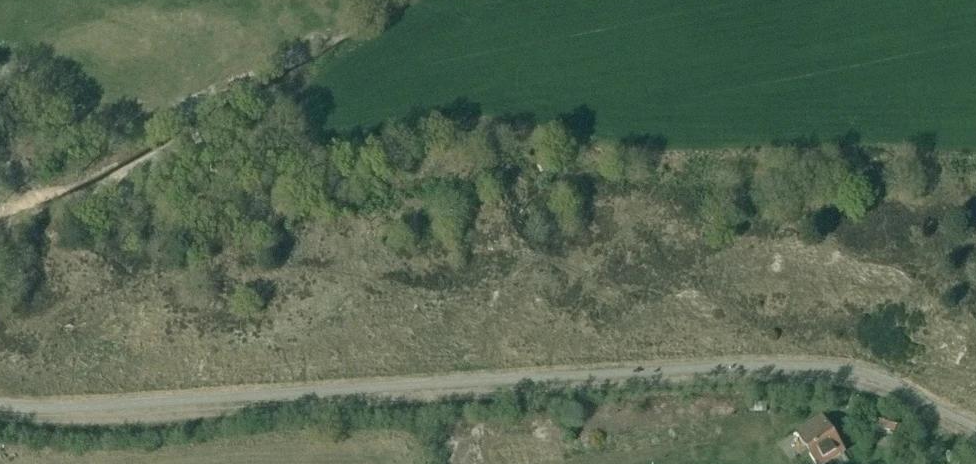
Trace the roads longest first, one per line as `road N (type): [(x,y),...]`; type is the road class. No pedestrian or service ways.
road 1 (track): [(975,438),(853,383),(749,377),(77,424),(0,420)]

